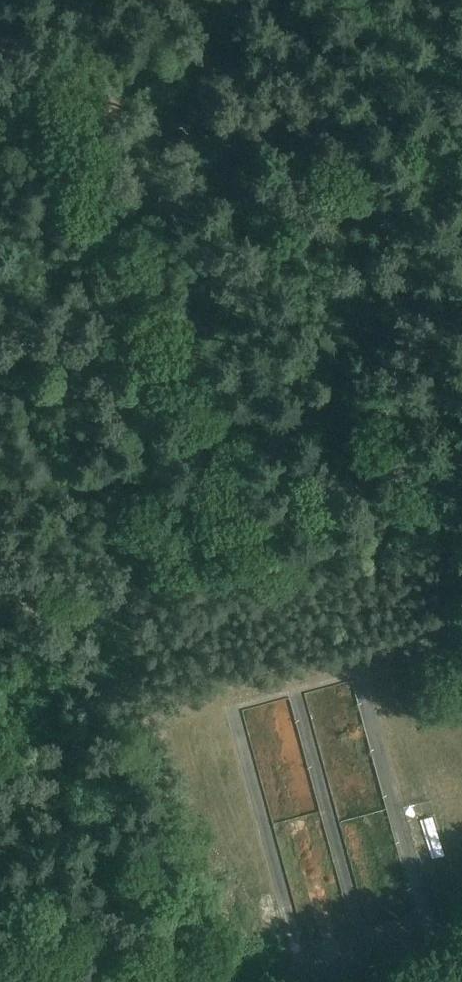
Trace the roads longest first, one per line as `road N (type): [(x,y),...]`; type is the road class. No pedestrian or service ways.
road 1 (track): [(243,0),(305,61),(400,200),(461,340)]
road 2 (track): [(292,981),(461,934)]

